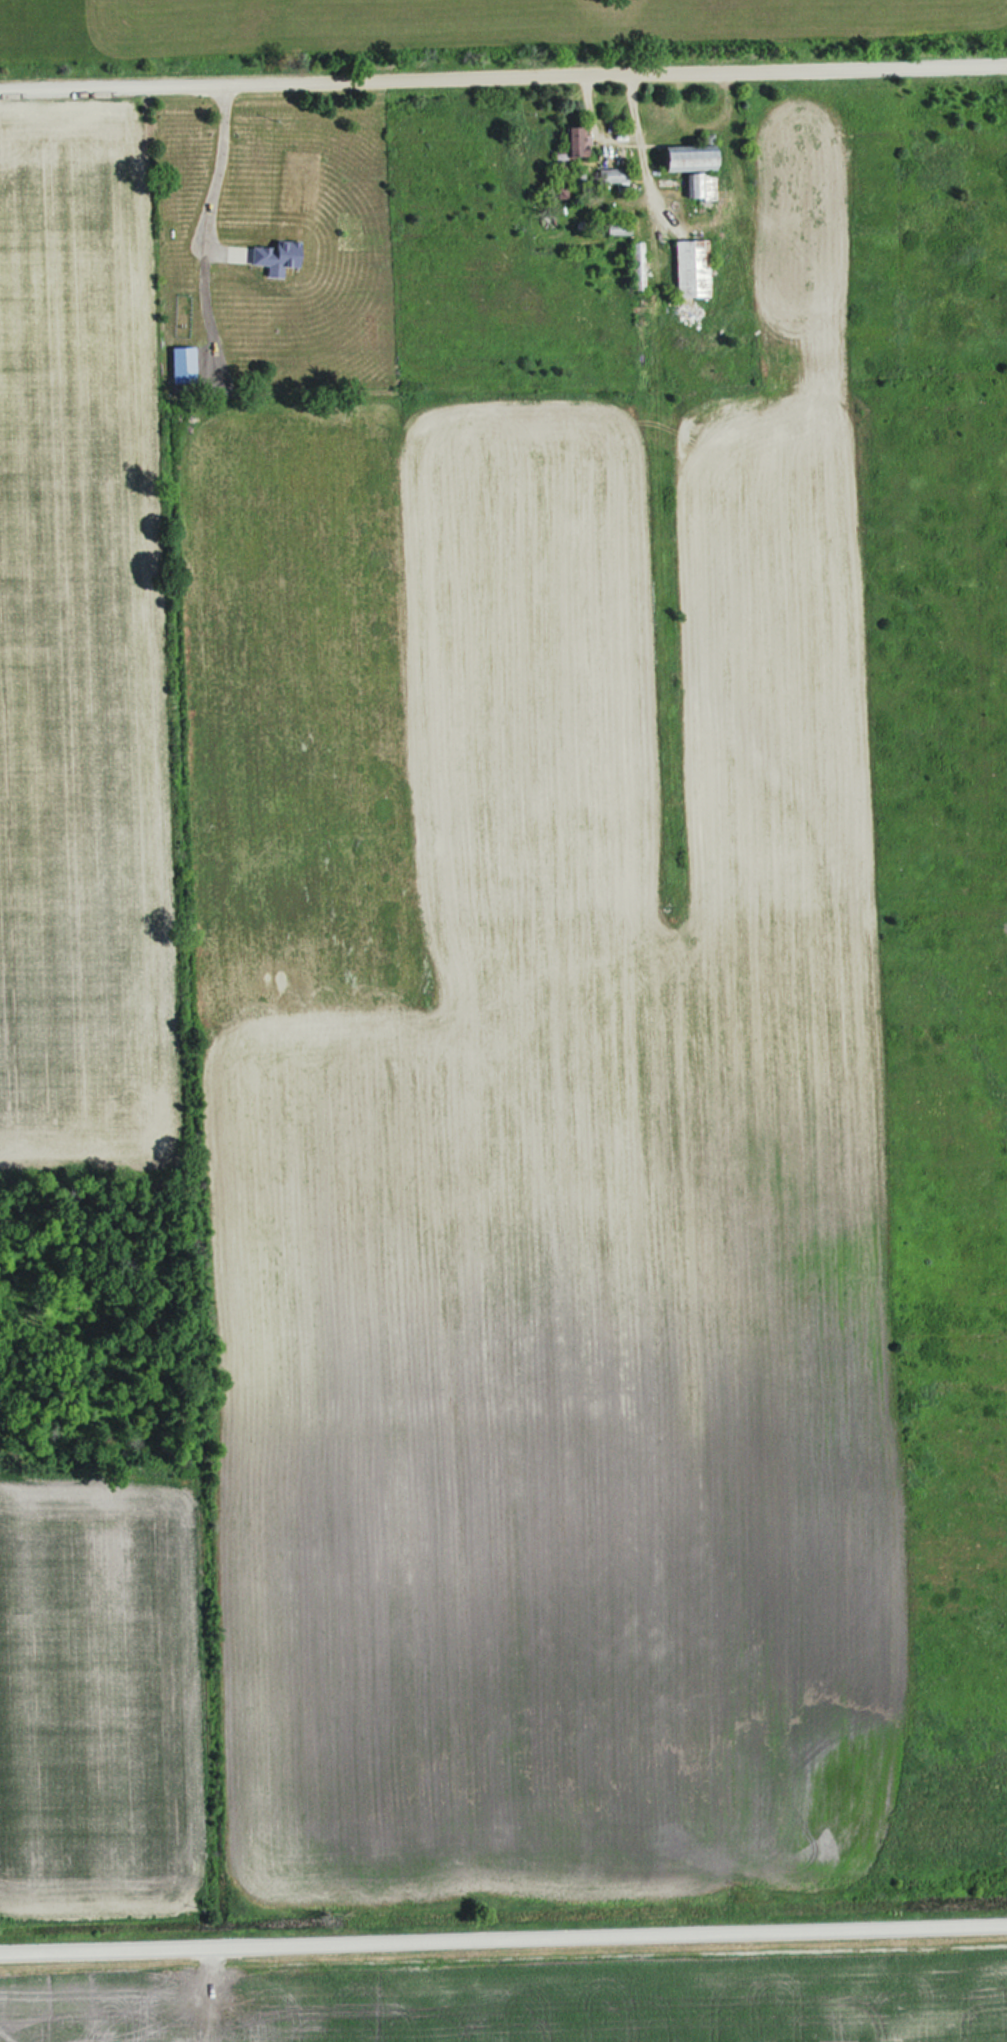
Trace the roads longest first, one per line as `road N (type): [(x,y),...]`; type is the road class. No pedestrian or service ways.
road 1 (residential): [(1006,62),(0,89)]
road 2 (residential): [(0,1948),(1006,1923)]

